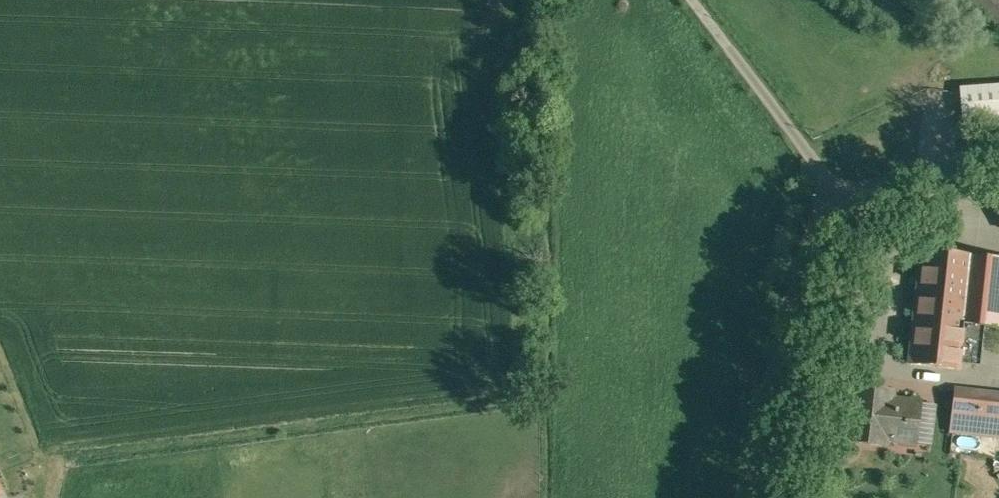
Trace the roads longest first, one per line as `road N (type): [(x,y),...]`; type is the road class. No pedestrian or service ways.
road 1 (unclassified): [(727,497),(798,224),(830,177),(998,131)]

